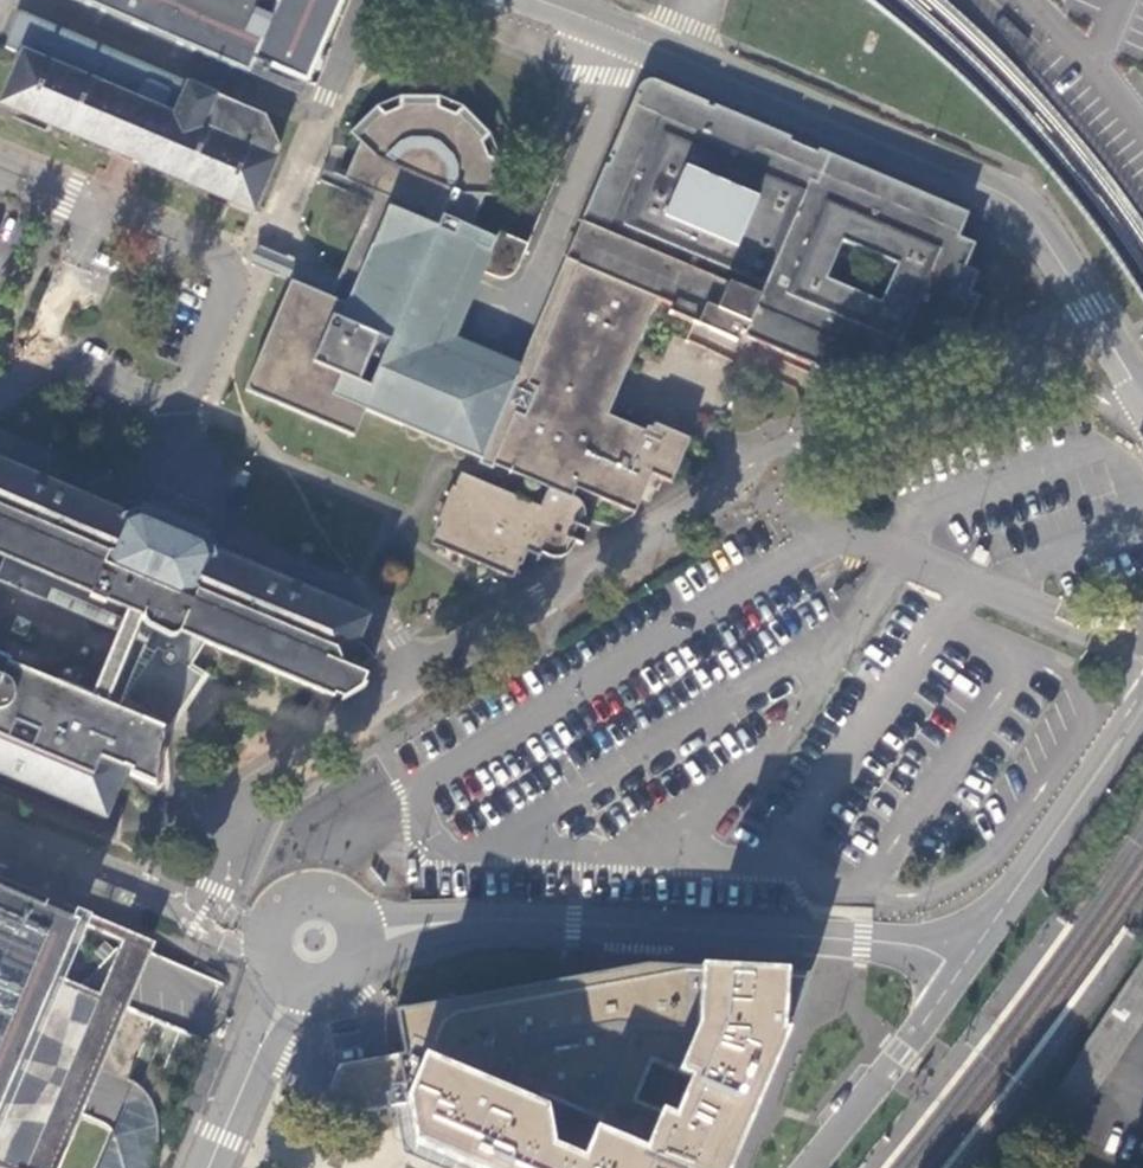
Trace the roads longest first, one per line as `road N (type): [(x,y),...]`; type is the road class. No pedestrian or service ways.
road 1 (residential): [(221,1138),(315,940),(482,920),(925,954),(983,948)]
road 2 (residential): [(1142,389),(1033,237),(994,209),(534,0)]
road 3 (tertiary): [(983,948),(1142,703)]
road 4 (tertiary): [(983,948),(808,1167)]

